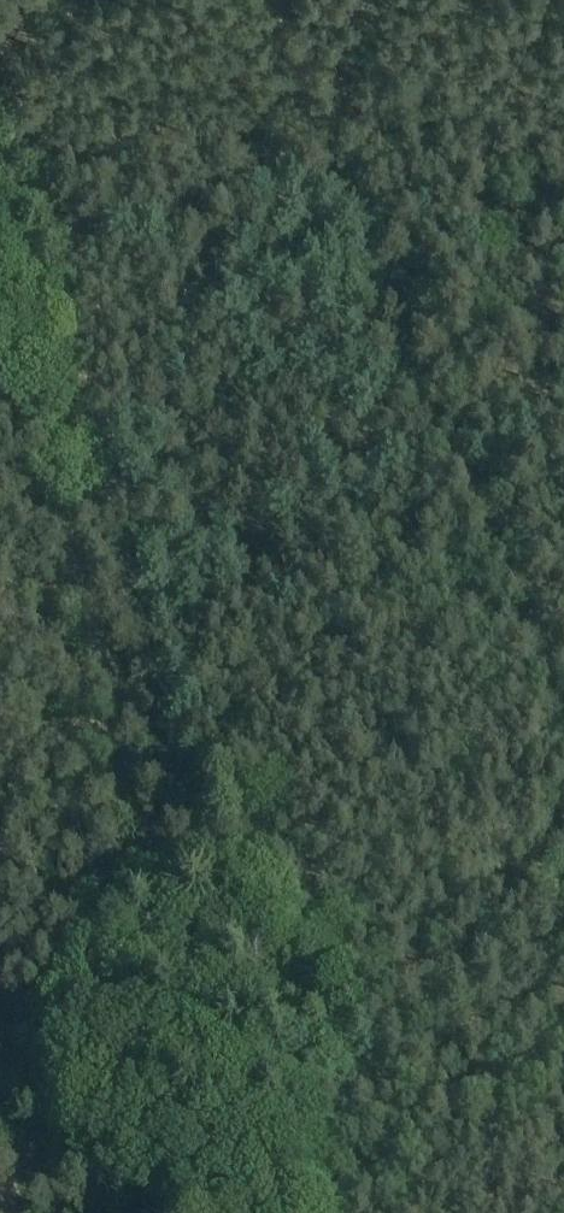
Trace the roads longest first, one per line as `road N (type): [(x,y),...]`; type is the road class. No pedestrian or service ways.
road 1 (track): [(250,1212),(0,282)]
road 2 (track): [(563,710),(278,0)]

